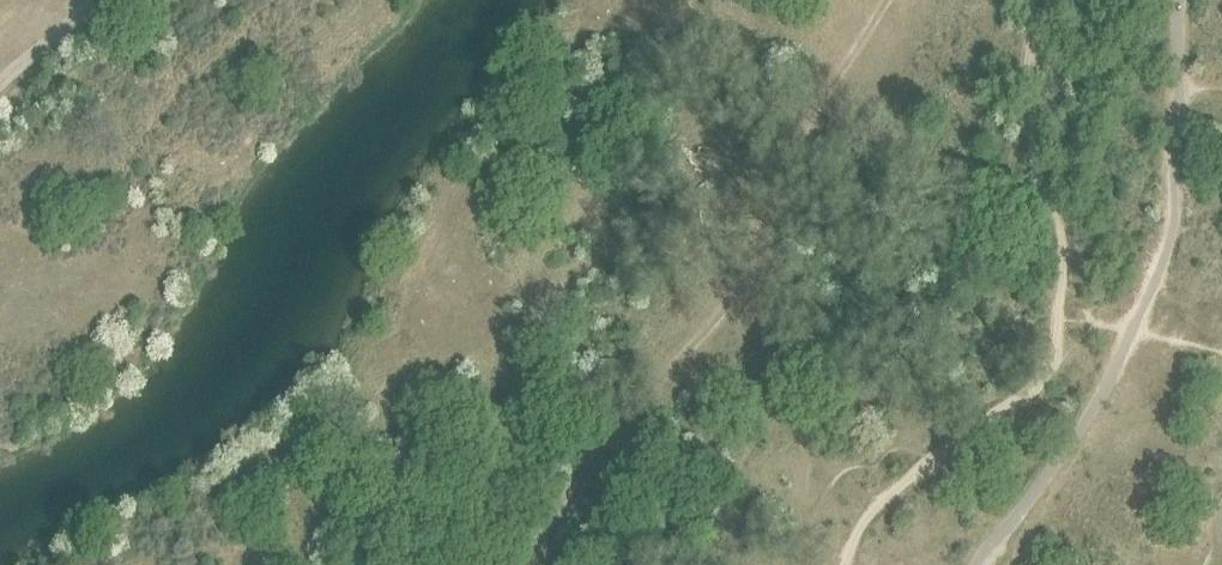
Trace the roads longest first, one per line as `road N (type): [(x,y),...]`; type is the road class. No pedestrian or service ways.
road 1 (track): [(510,564),(630,391),(737,281),(762,211),(876,0)]
road 2 (track): [(0,85),(86,0)]

